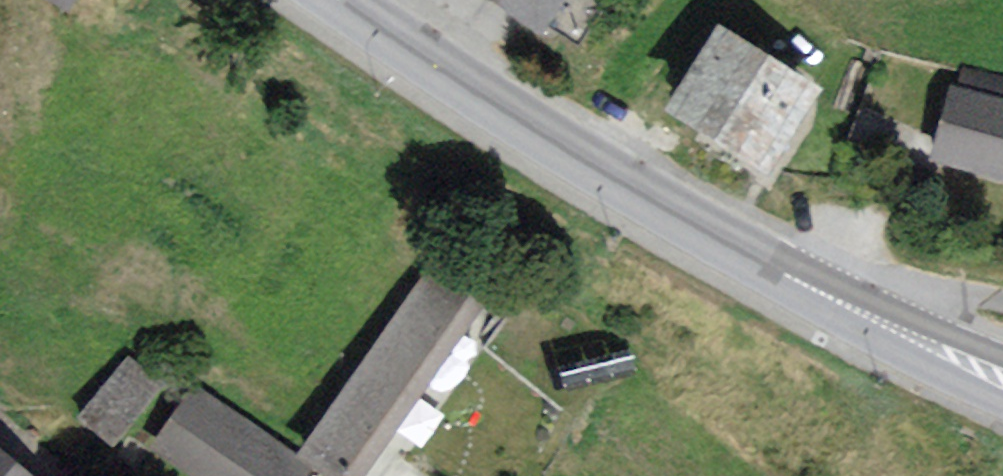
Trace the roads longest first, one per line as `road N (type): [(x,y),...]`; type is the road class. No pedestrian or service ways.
road 1 (secondary): [(340,0),(523,123),(883,322)]
road 2 (secondary): [(883,322),(1002,378)]
road 3 (residential): [(1002,300),(937,291),(883,322)]

